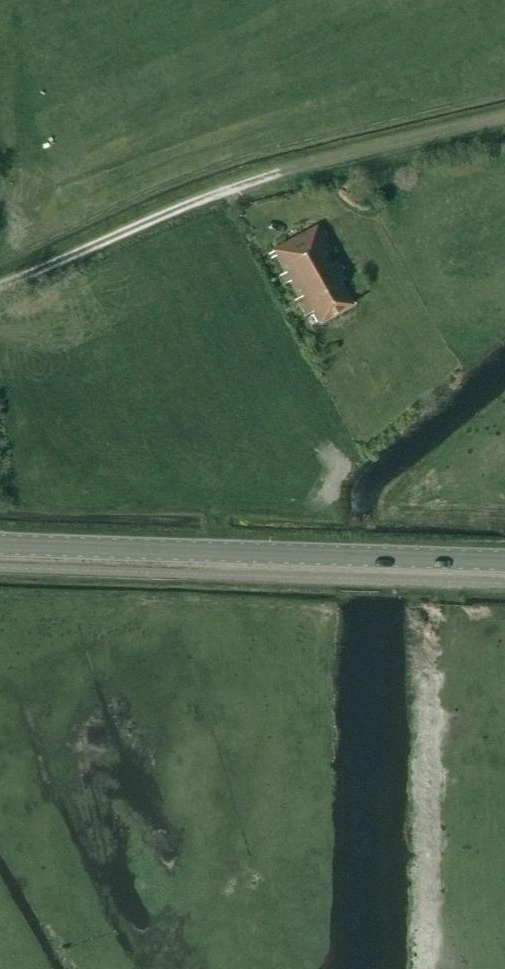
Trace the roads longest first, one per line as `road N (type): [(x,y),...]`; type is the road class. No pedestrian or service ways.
road 1 (track): [(504,118),(279,171),(0,287)]
road 2 (tertiary): [(504,559),(0,544)]

